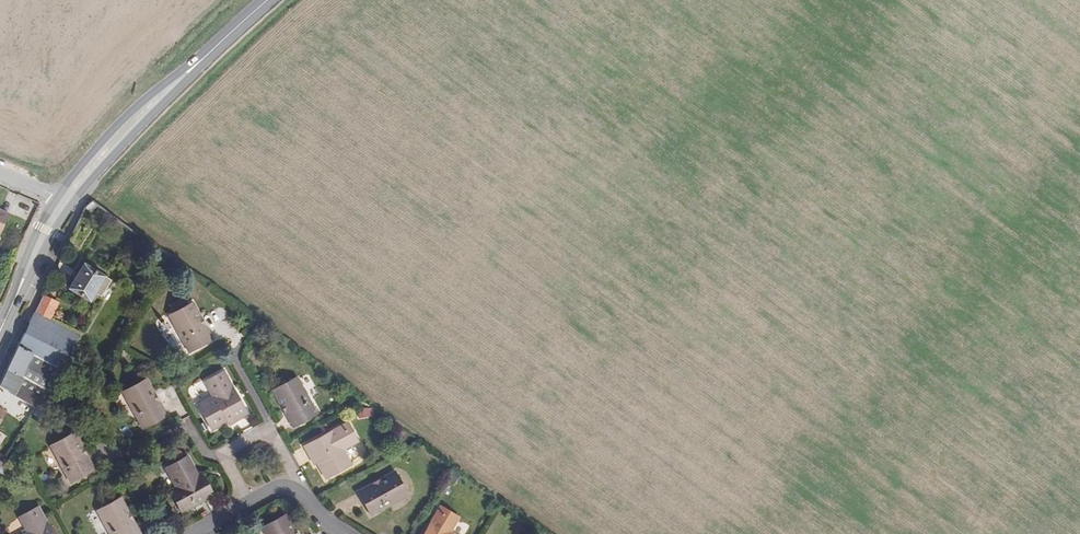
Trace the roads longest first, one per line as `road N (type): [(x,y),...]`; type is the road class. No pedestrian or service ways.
road 1 (secondary): [(65,202),(129,127),(268,0)]
road 2 (residential): [(346,533),(300,492),(283,487),(191,533)]
road 3 (secondary): [(0,332),(65,202)]

